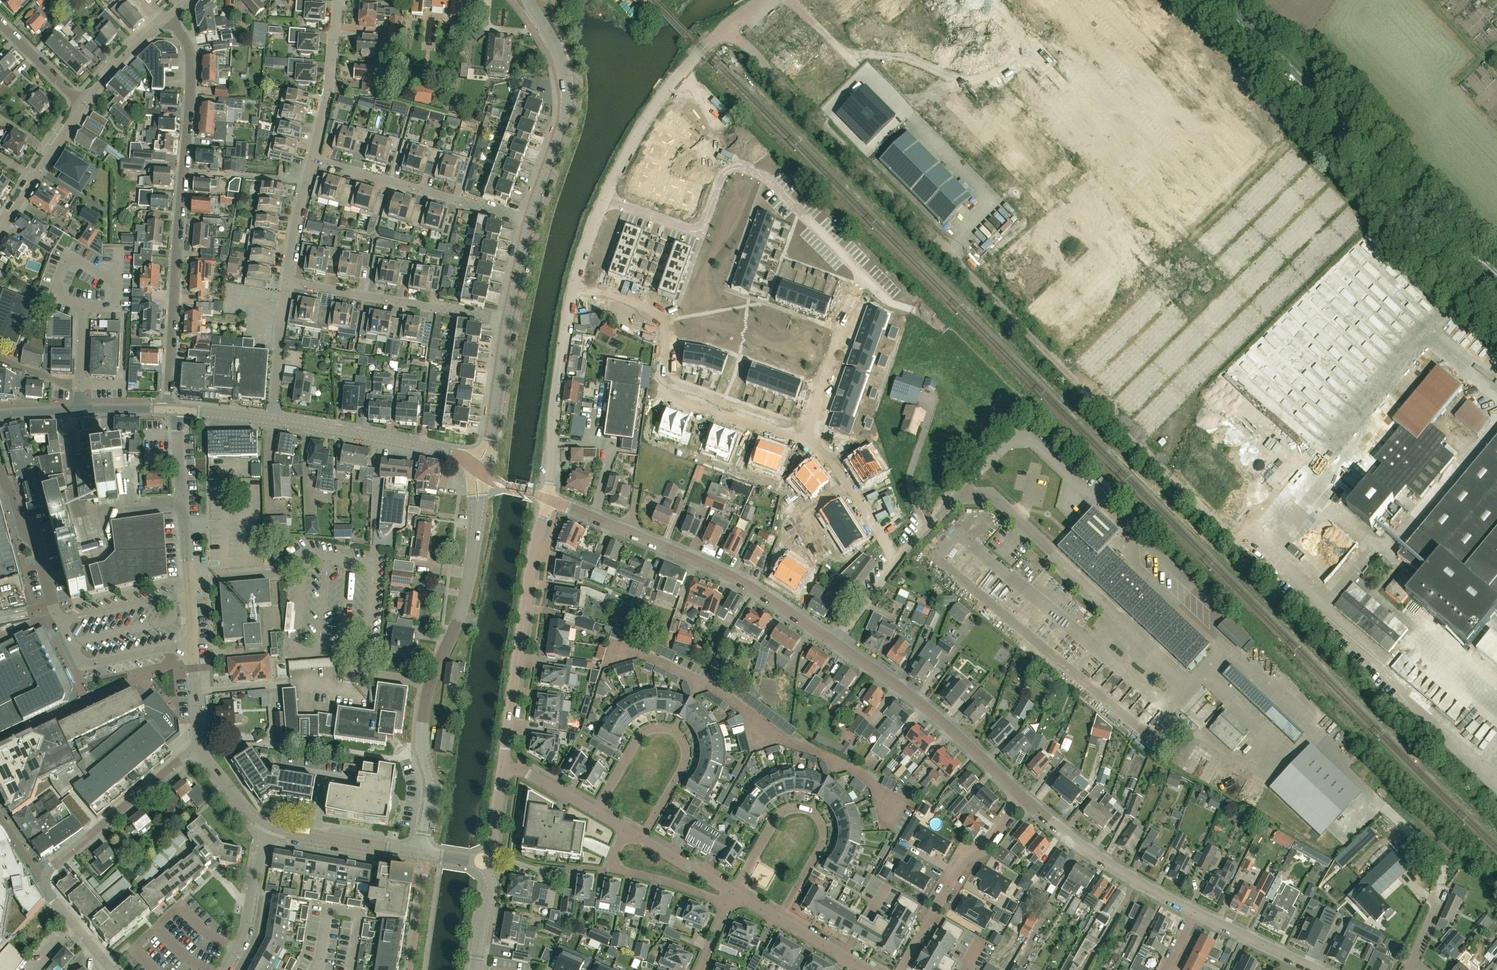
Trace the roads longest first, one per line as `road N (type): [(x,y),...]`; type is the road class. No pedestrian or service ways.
road 1 (unclassified): [(1221,528),(727,26)]
road 2 (residential): [(167,16),(184,35),(192,65),(167,409)]
road 3 (tertiary): [(422,853),(431,786),(422,748),(425,703),(467,588),(478,470)]
road 4 (residential): [(860,272),(765,178),(739,167),(721,177),(698,230),(604,199)]
road 5 (residential): [(810,445),(661,394),(671,320),(577,274)]
road 6 (residential): [(835,643),(699,561),(549,500)]
road 7 (unclassified): [(112,969),(49,895),(45,875),(199,746)]
road 8 (primary): [(1431,216),(1217,0)]
road 9 (residential): [(503,767),(531,562),(549,500)]
road 10 (residential): [(1022,799),(953,730),(835,643)]
road 11 (residential): [(734,893),(777,820),(793,809),(810,812),(822,844),(778,919)]
road 12 (residential): [(596,813),(642,736),(673,733),(684,763),(641,840)]
road 13 (tertiary): [(530,221),(567,105),(562,64),(529,0)]
road 14 (residential): [(192,645),(176,411)]
road 15 (residential): [(549,500),(554,403),(577,274)]
road 16 (unclassified): [(530,221),(312,159)]
road 17 (unclassified): [(507,322),(288,282)]
road 18 (residential): [(478,470),(442,449),(273,422)]
road 19 (residential): [(900,969),(963,861),(987,846),(1022,799)]
road 20 (residential): [(1195,912),(1097,857),(1022,799)]
road 21 (residential): [(810,445),(810,421),(860,272)]
road 22 (residential): [(0,465),(61,619)]
road 23 (residential): [(61,619),(82,665),(192,645)]
road 24 (residential): [(312,159),(337,0)]
road 25 (residential): [(422,853),(268,826)]
road 26 (residential): [(0,233),(83,102)]
road 27 (tertiary): [(478,470),(490,440),(507,322)]
road 28 (unclassified): [(226,969),(245,933),(268,826)]
road 29 (residential): [(897,559),(830,458),(810,445)]
road 30 (residential): [(1316,969),(1195,912)]
road 31 (unclassified): [(644,123),(727,26)]
road 32 (residential): [(273,422),(285,295)]
road 33 (residential): [(288,282),(312,159)]
road 34 (residential): [(83,102),(167,16)]
road 35 (residential): [(728,904),(613,869)]

